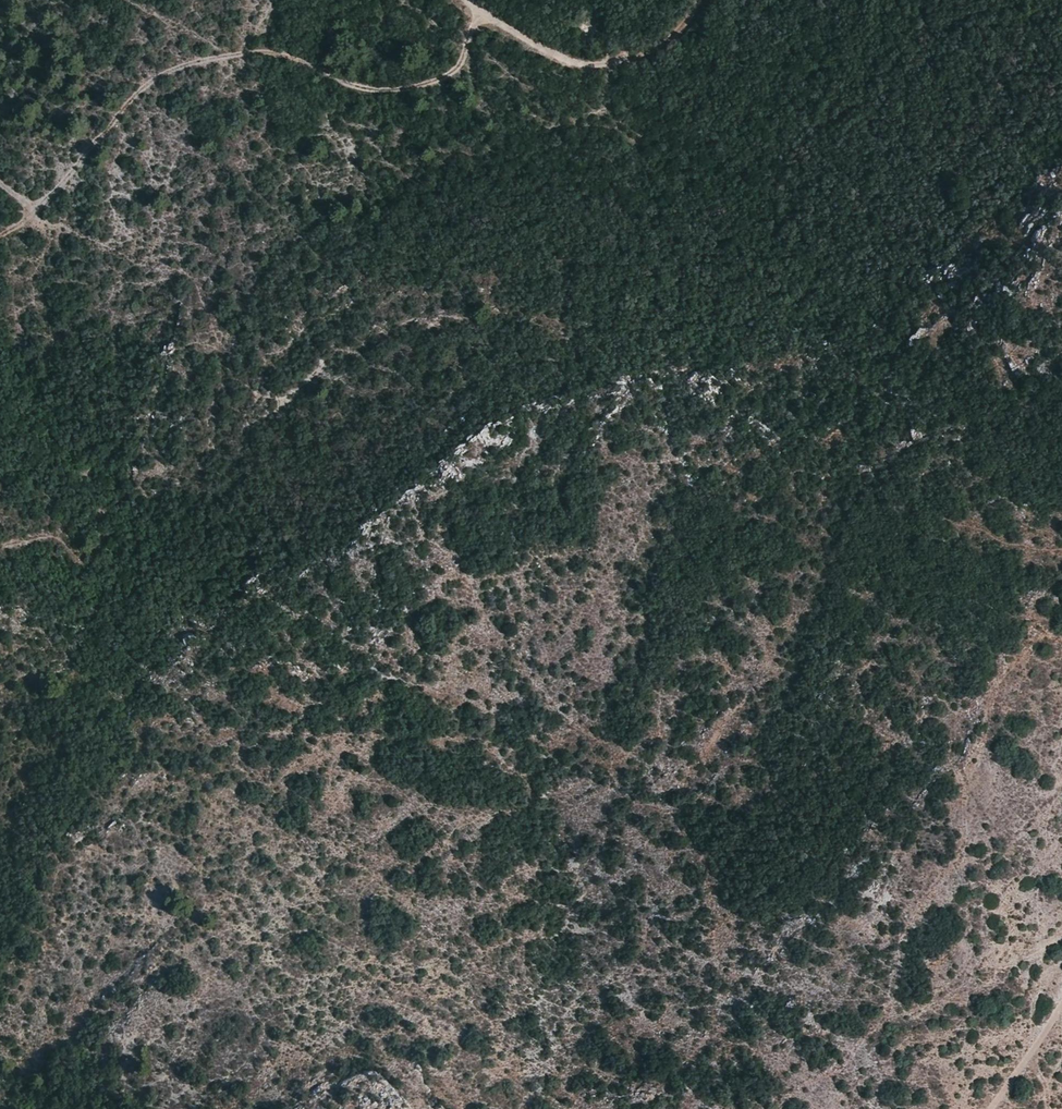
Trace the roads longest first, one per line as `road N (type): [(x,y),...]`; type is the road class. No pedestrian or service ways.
road 1 (track): [(0,246),(151,77),(269,50),(378,89),(463,70),(482,15)]
road 2 (track): [(466,0),(563,58),(604,61),(660,37),(689,0)]
road 3 (track): [(1061,1003),(988,1108)]

